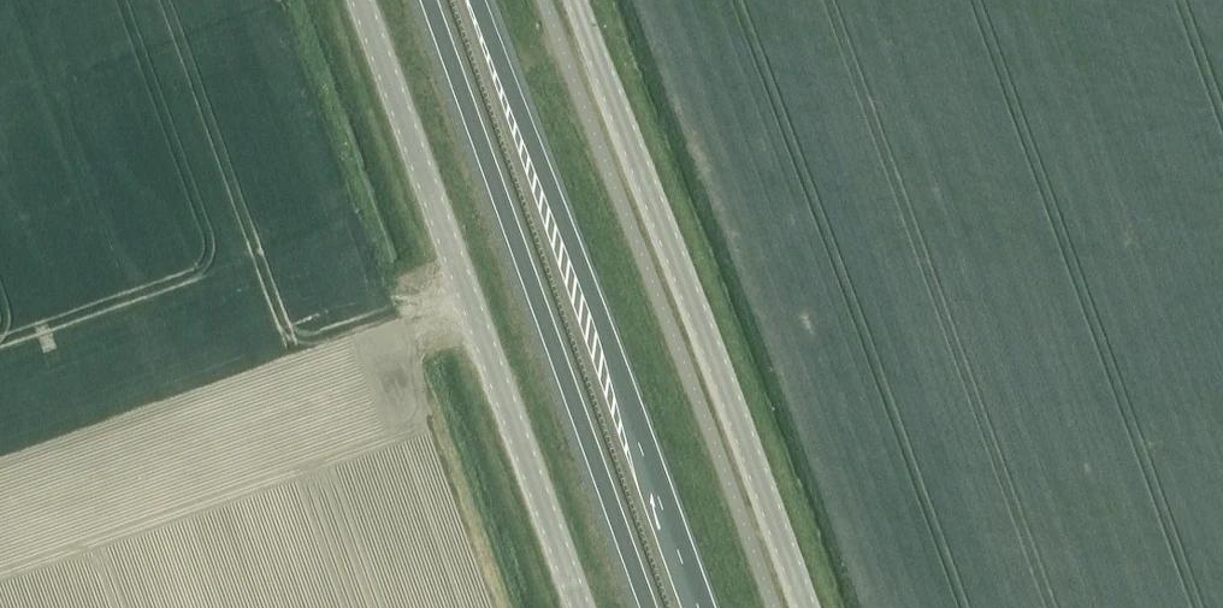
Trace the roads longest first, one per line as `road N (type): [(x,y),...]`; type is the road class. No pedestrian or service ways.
road 1 (tertiary): [(576,0),(807,607)]
road 2 (trunk): [(698,607),(599,318),(476,0)]
road 3 (unclassified): [(361,0),(581,607)]
road 4 (trunk): [(428,0),(648,607)]

